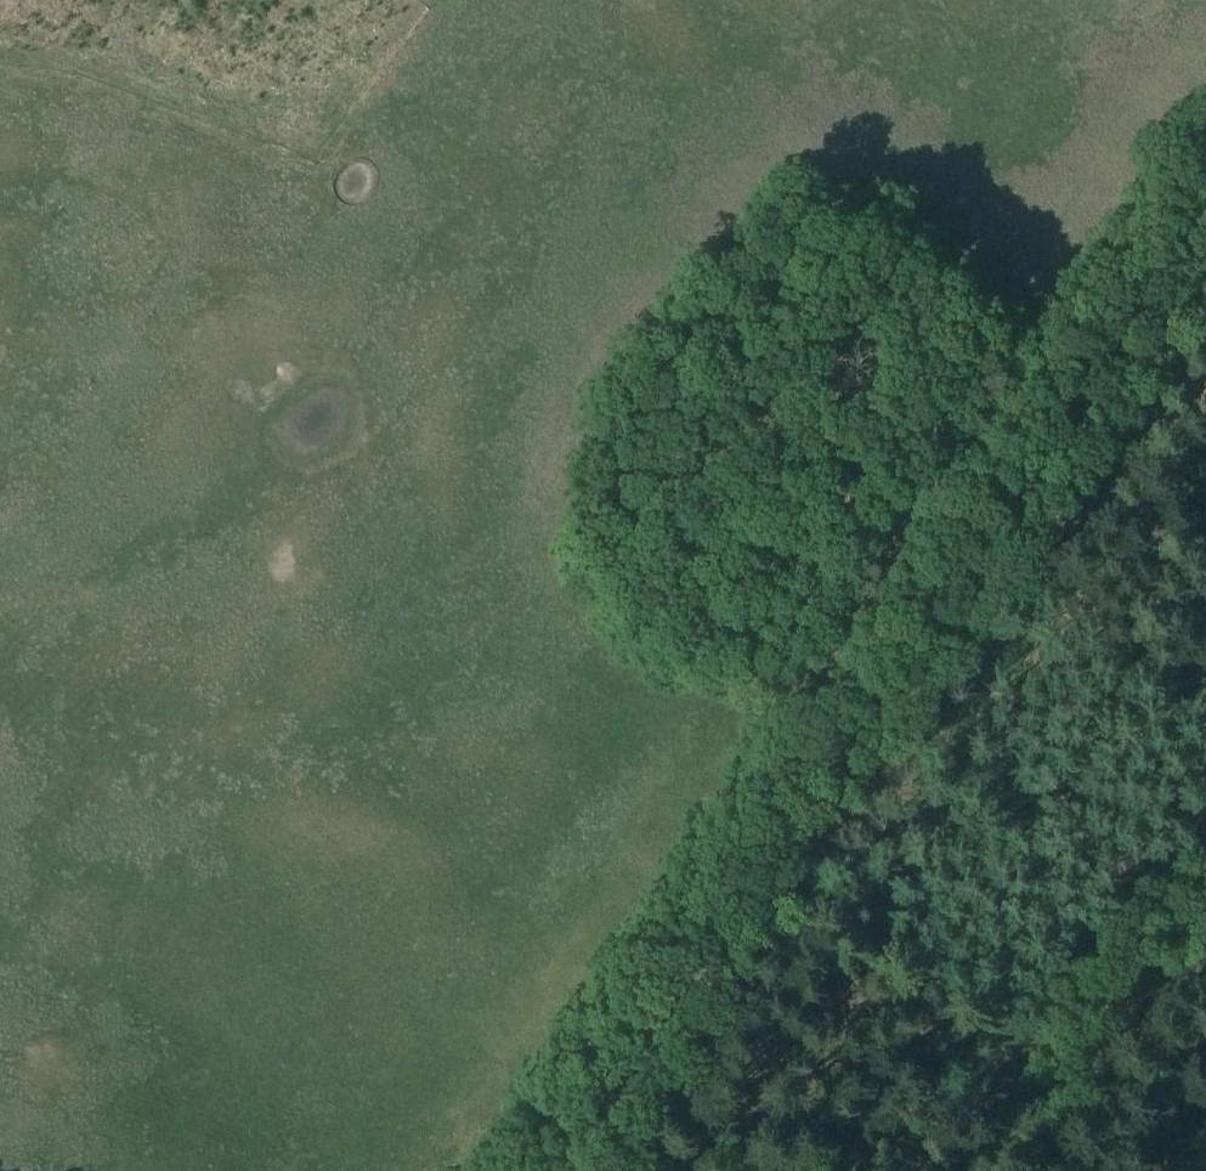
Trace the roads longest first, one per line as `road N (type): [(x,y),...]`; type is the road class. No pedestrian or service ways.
road 1 (track): [(1205,250),(582,1170)]

